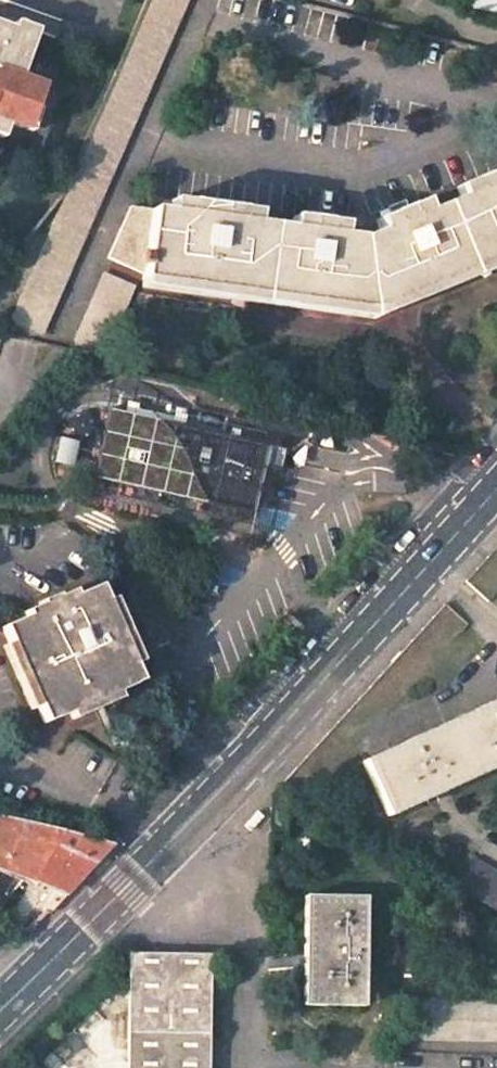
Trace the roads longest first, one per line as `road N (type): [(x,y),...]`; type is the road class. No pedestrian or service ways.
road 1 (primary): [(496,484),(235,775),(0,1009)]

